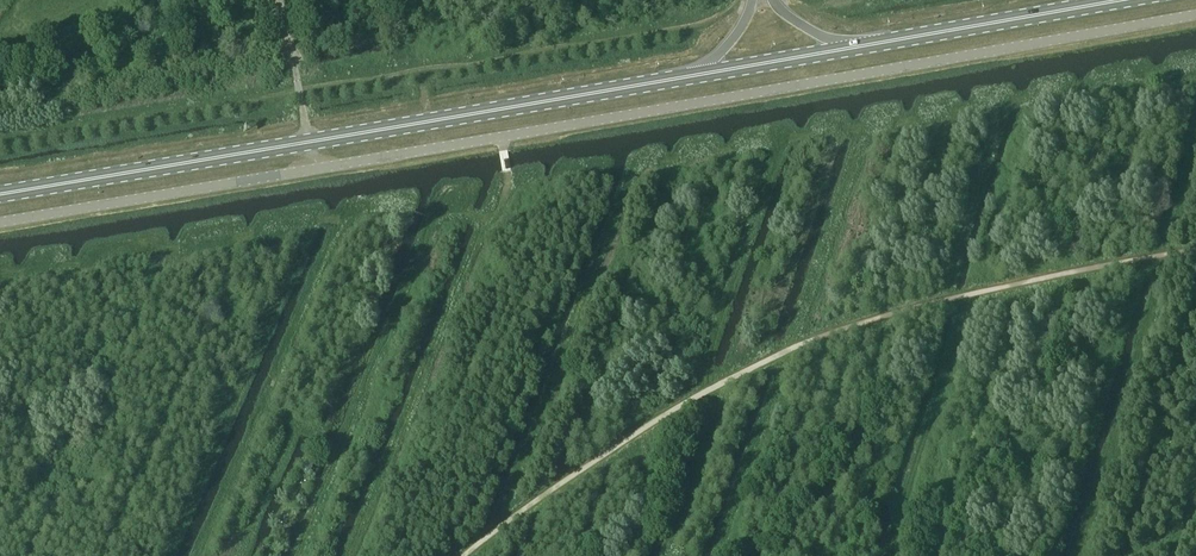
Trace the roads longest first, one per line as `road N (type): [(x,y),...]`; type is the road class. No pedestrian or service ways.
road 1 (unclassified): [(1195,13),(0,223)]
road 2 (primary): [(308,142),(1117,0)]
road 3 (primary): [(0,194),(308,142)]
road 4 (unclassified): [(58,136),(53,92),(66,67),(279,11)]
road 5 (unclassified): [(279,11),(308,142)]

